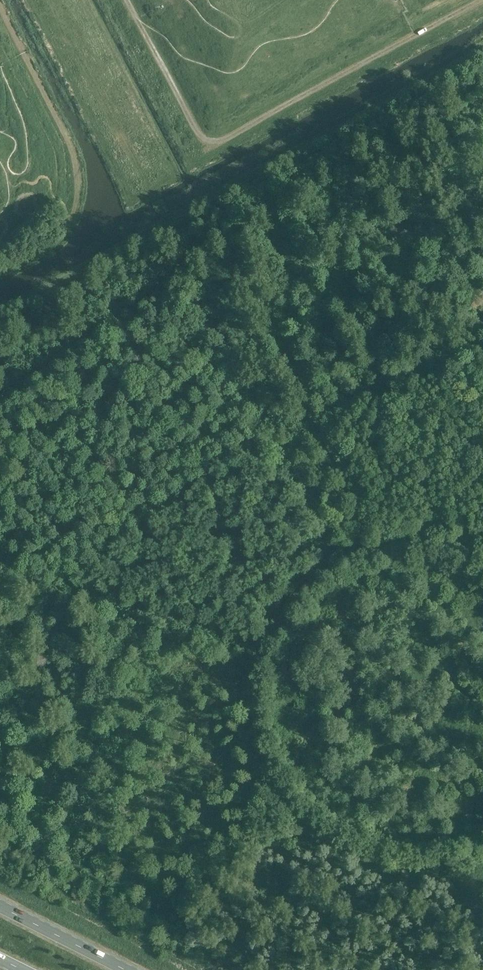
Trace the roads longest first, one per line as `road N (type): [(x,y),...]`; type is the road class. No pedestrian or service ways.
road 1 (track): [(135,17),(197,132),(215,143),(480,0)]
road 2 (primary): [(126,969),(0,907)]

